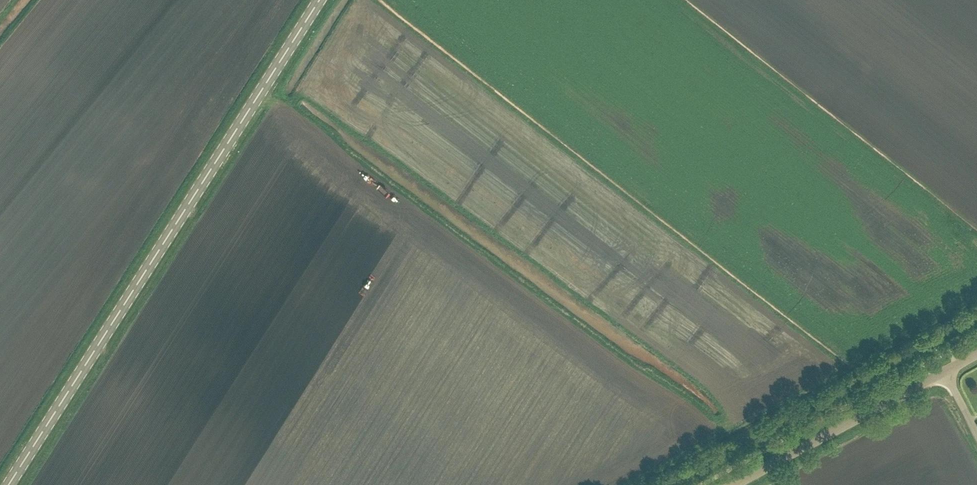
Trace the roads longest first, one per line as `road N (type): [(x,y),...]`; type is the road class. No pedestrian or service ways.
road 1 (secondary): [(8,484),(319,0)]
road 2 (unclassified): [(732,484),(943,371)]

